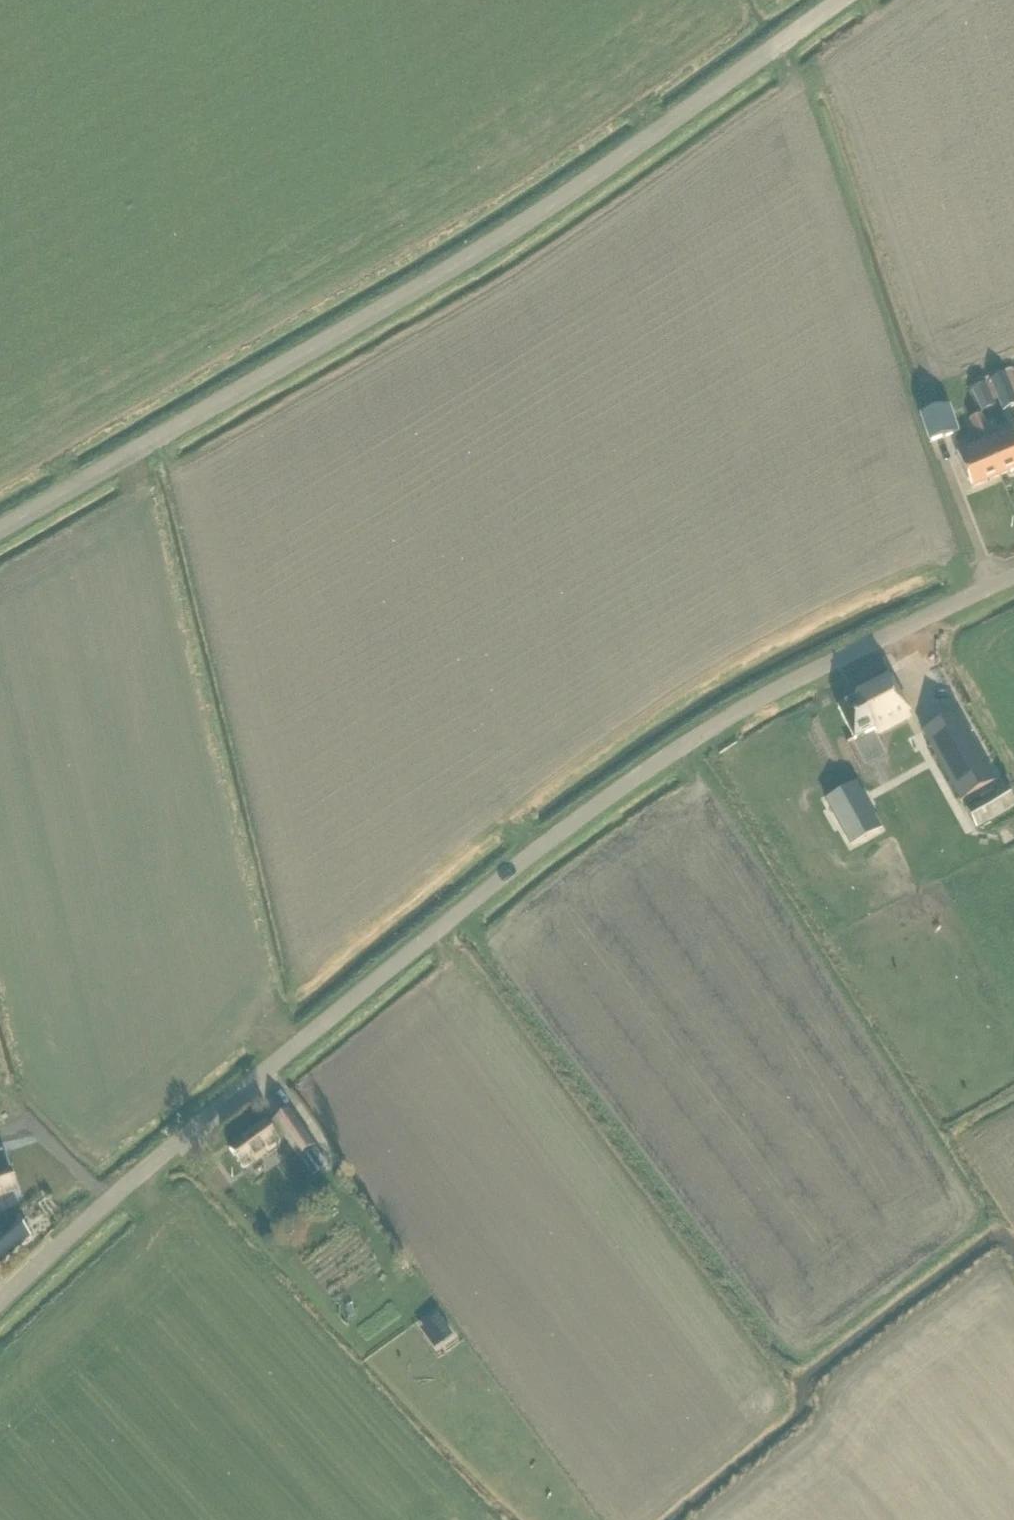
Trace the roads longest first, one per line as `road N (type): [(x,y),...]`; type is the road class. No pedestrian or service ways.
road 1 (unclassified): [(0,1304),(184,1139),(592,810),(758,701),(1013,578)]
road 2 (tertiary): [(0,531),(535,218),(843,0)]

